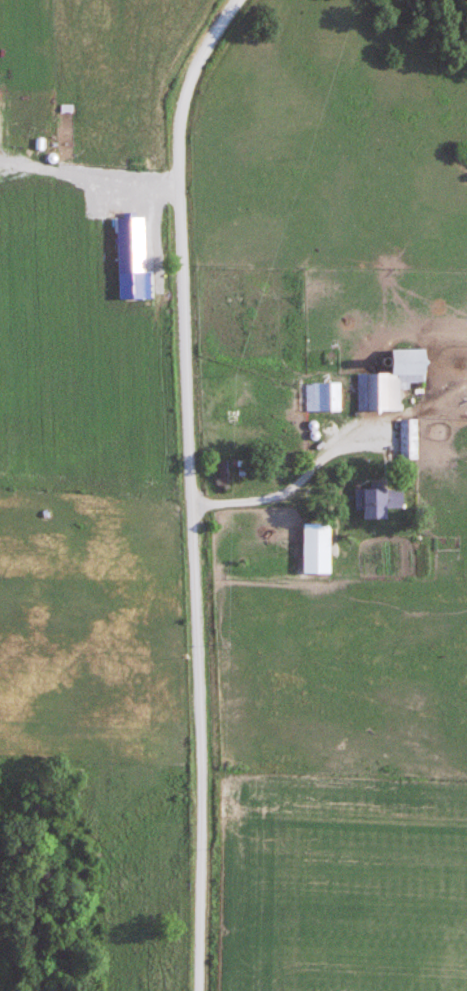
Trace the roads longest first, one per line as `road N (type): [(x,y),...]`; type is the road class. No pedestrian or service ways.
road 1 (residential): [(205,990),(206,710),(176,132),(192,78),(239,0)]
road 2 (residential): [(0,483),(193,501),(275,500),(334,442),(466,377)]

